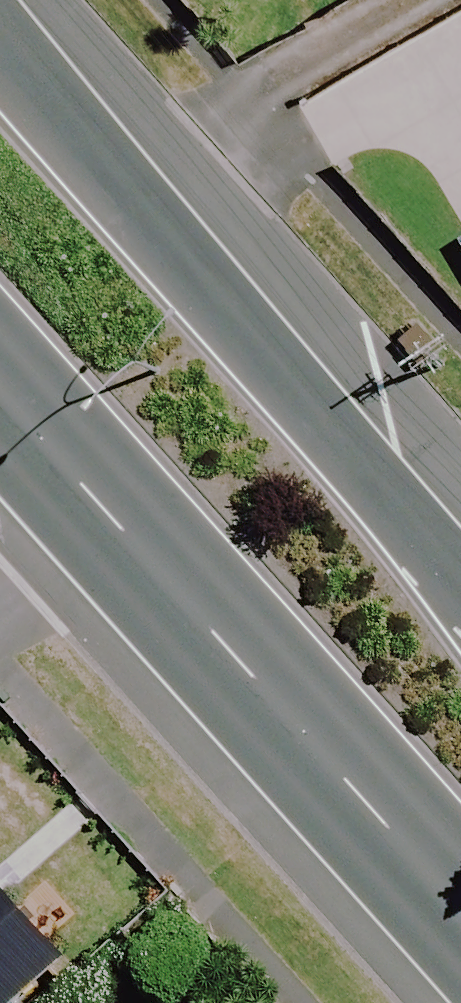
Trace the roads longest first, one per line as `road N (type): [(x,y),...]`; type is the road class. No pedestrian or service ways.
road 1 (trunk): [(0,37),(460,595)]
road 2 (trunk): [(460,903),(0,384)]

